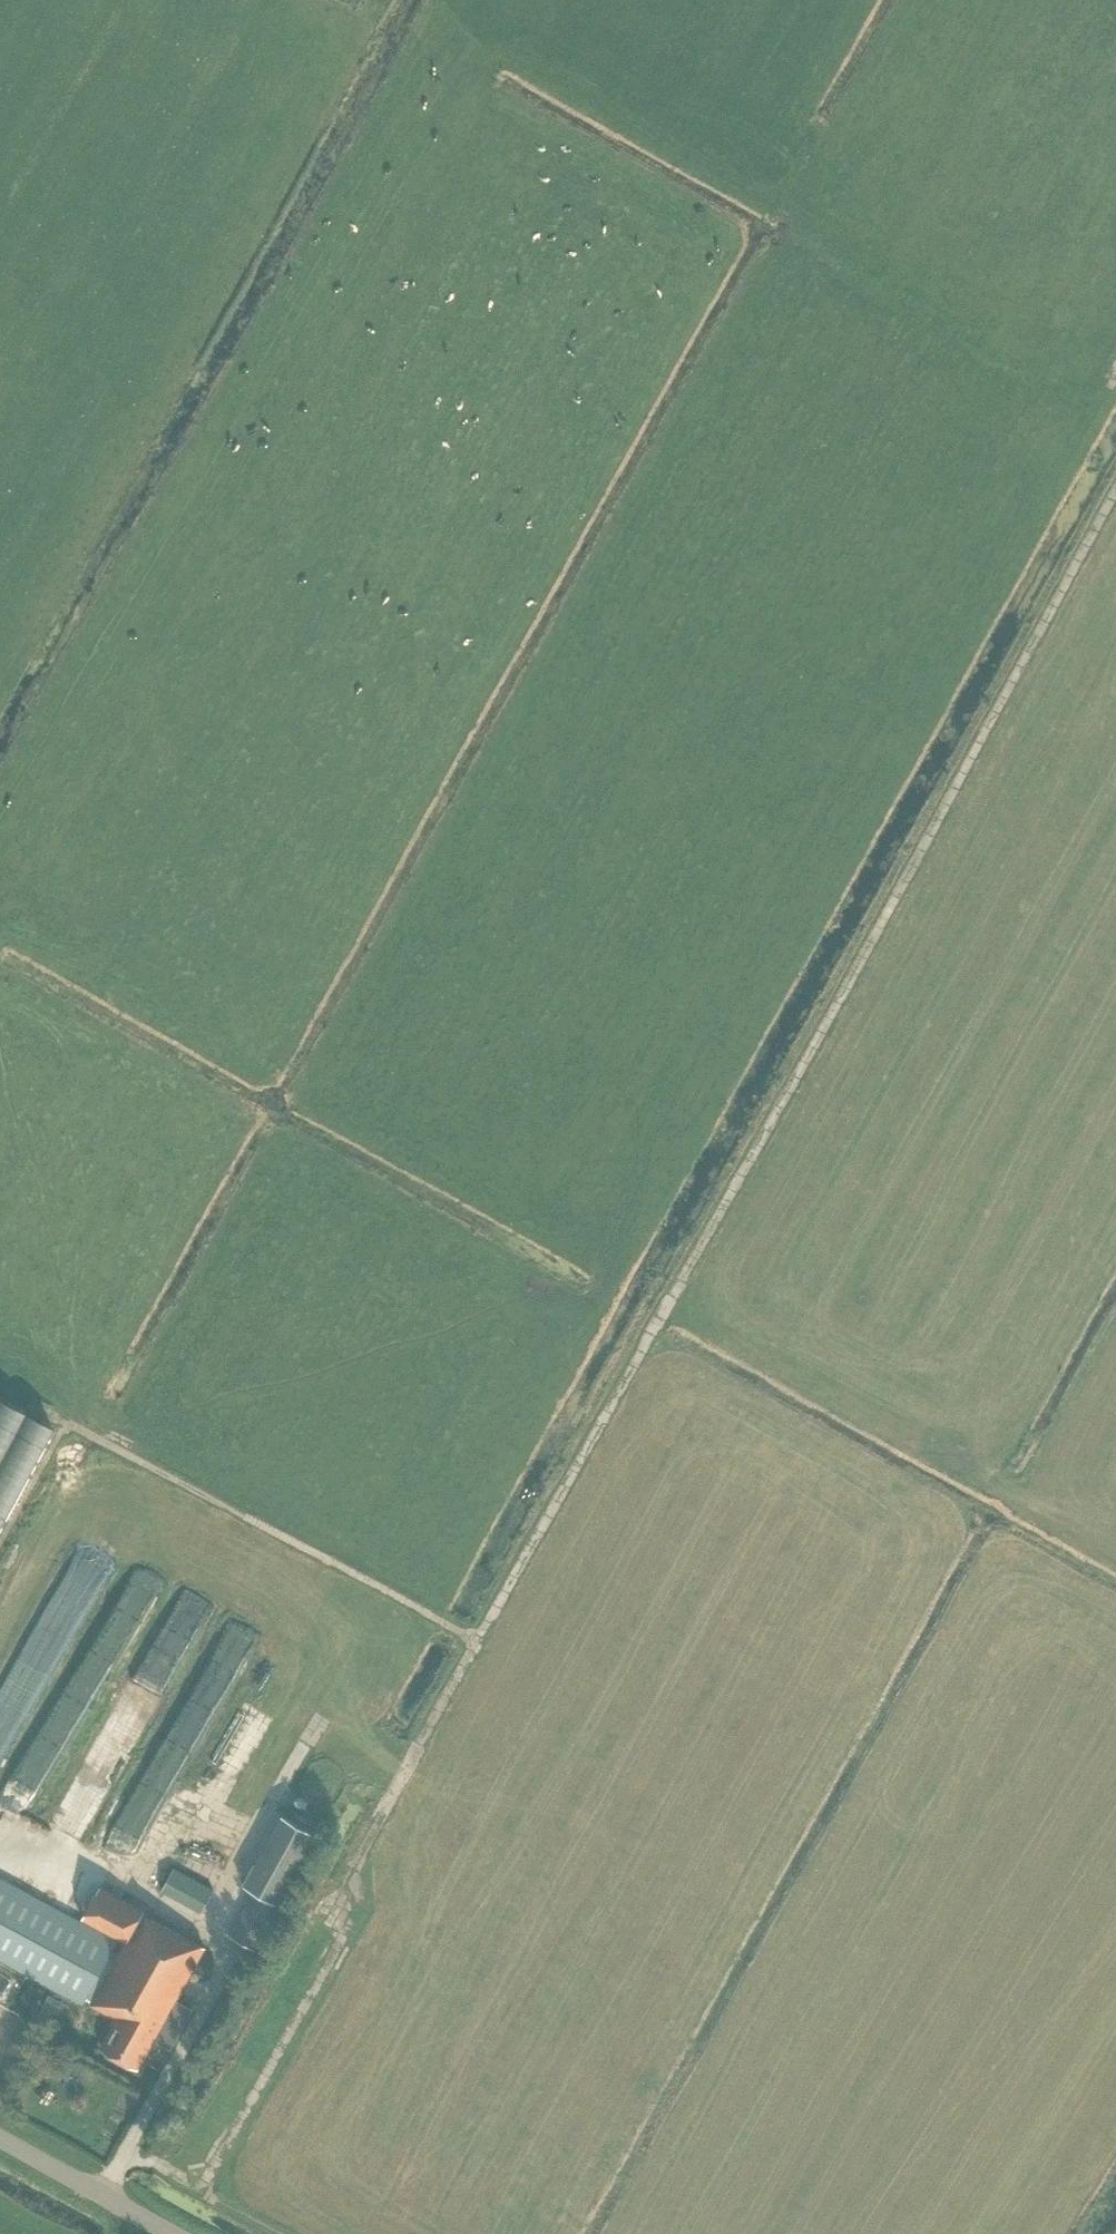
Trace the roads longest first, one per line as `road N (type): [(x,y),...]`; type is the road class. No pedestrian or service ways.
road 1 (unclassified): [(165,2233),(0,2142)]

